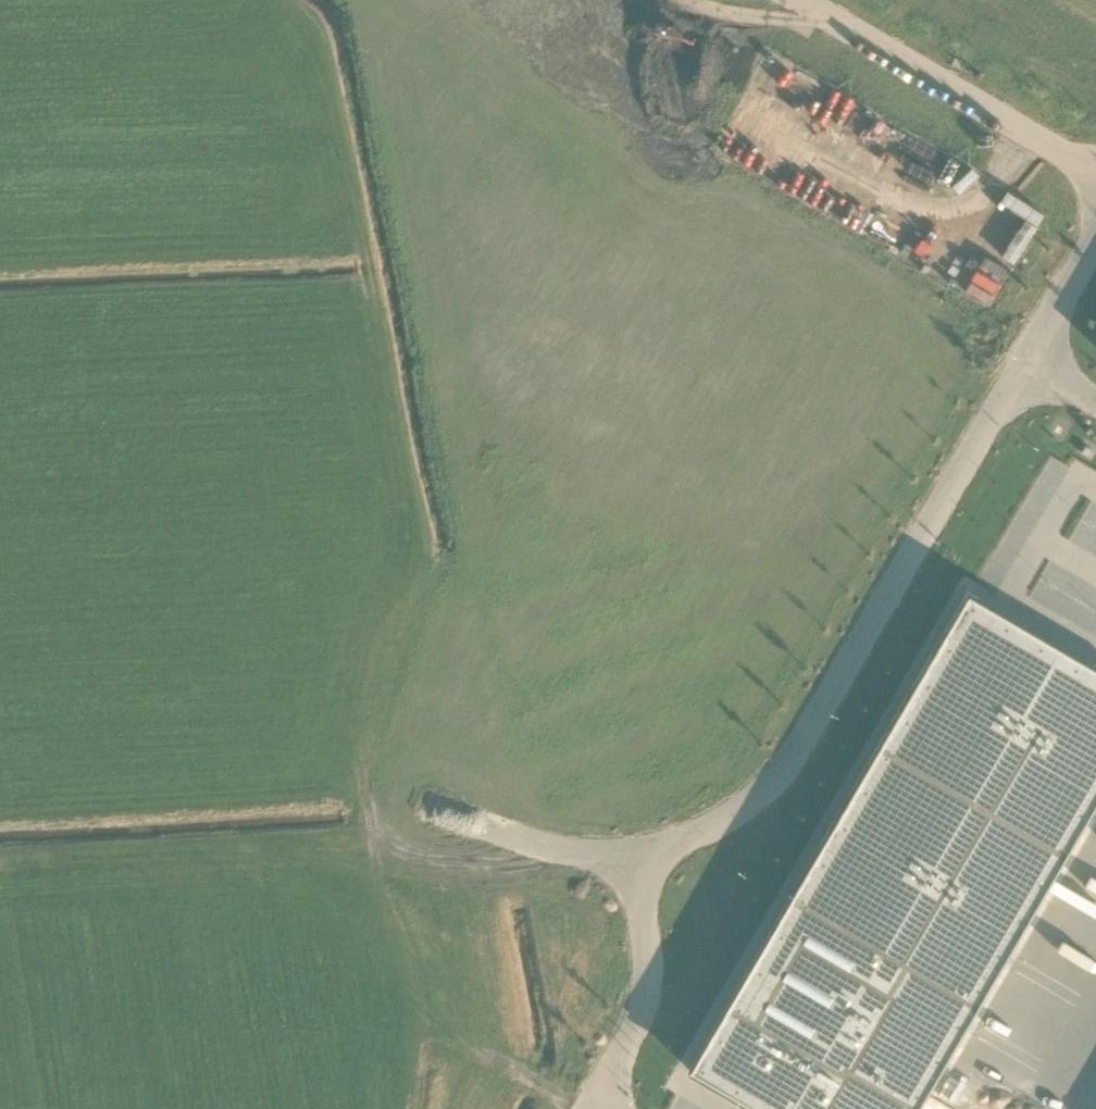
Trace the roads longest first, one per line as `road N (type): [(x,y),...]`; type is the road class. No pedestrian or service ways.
road 1 (unclassified): [(1025,361),(803,740),(760,795),(638,867)]
road 2 (unclassified): [(1095,173),(798,0)]
road 3 (unclassified): [(638,867),(647,949),(642,1005),(588,1107)]
road 4 (unclassified): [(638,867),(518,839),(436,807)]
road 5 (unclassified): [(1095,240),(1025,361)]

